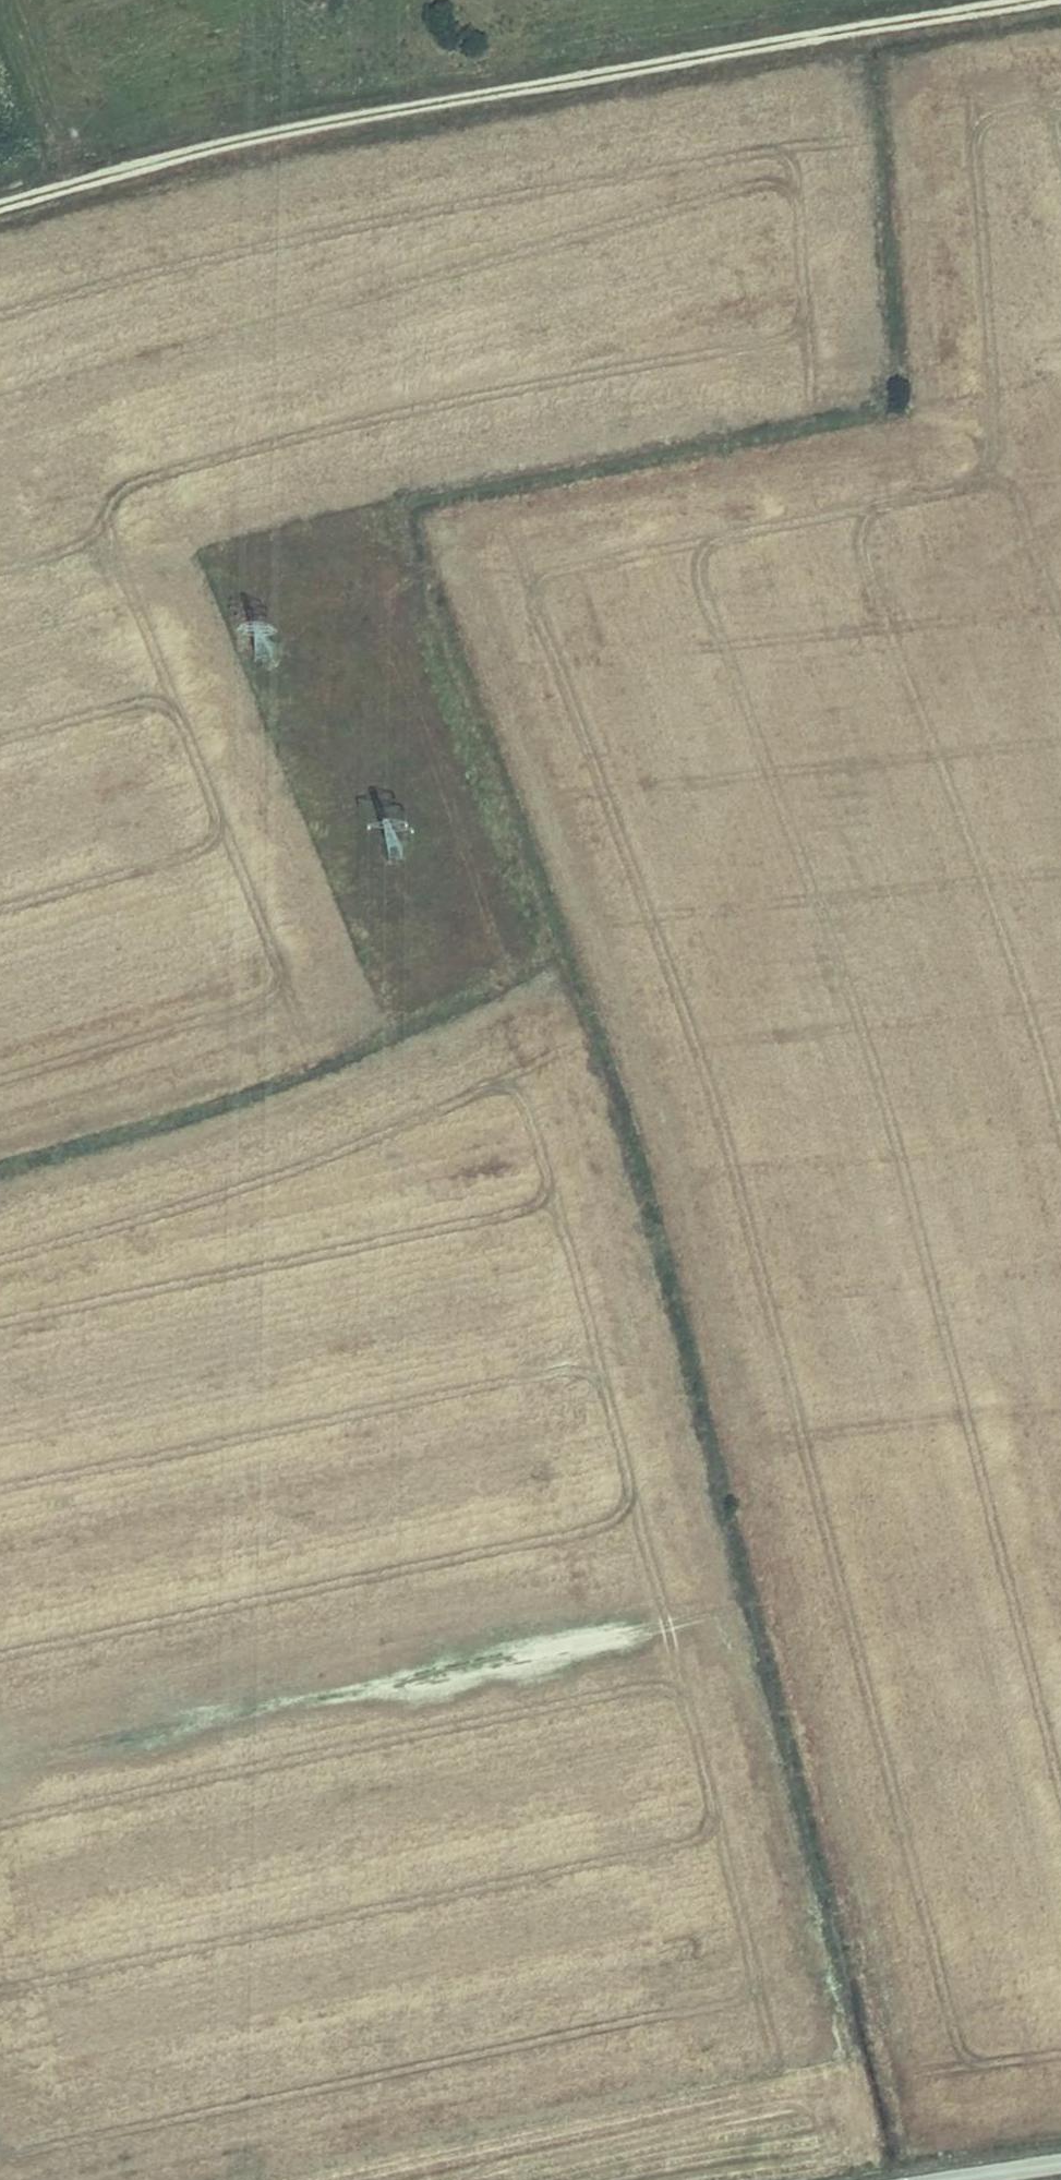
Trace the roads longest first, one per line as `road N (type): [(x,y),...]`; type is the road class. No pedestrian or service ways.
road 1 (track): [(0,208),(203,148),(1017,0)]

